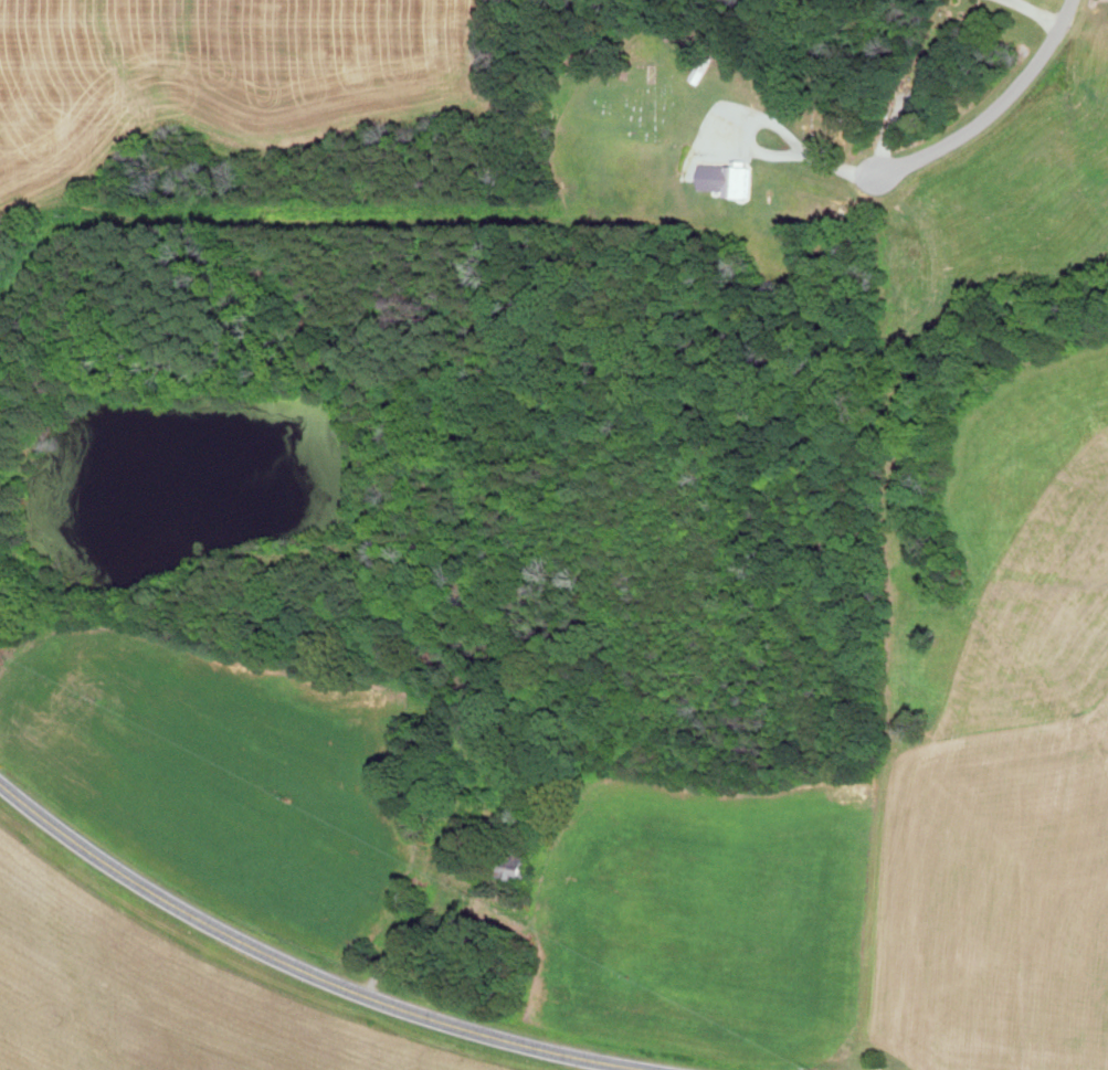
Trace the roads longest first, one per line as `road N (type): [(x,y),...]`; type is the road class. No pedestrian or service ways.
road 1 (primary): [(0,782),(139,883),(244,942),(474,1031),(649,1069)]
road 2 (residential): [(795,148),(859,172),(936,149),(1025,78),(1072,0)]

